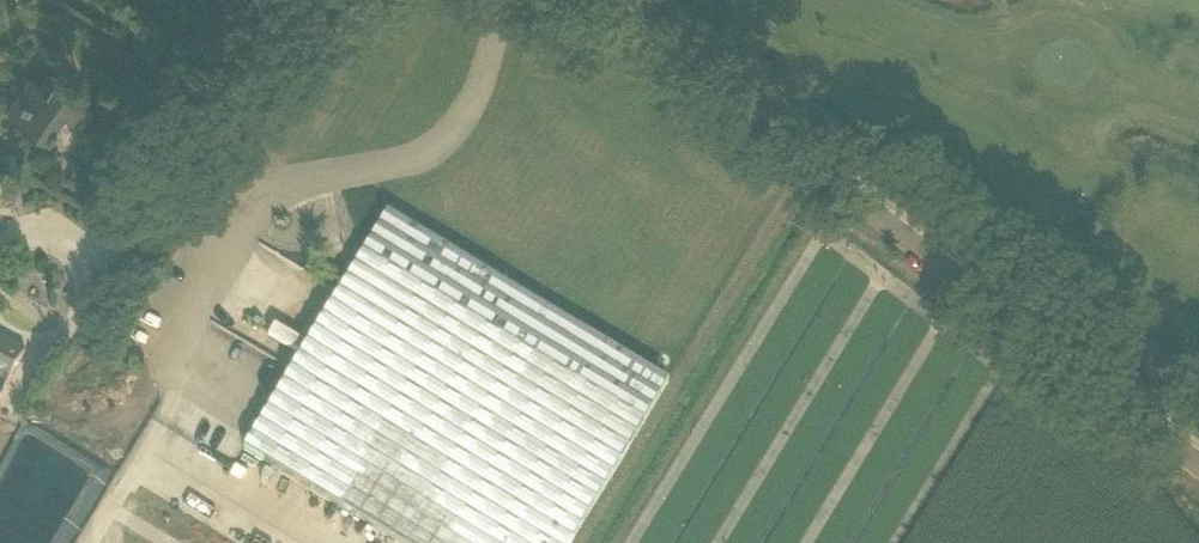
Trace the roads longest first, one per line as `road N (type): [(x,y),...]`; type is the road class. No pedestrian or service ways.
road 1 (unclassified): [(1198,463),(598,0)]
road 2 (track): [(315,0),(112,270)]

